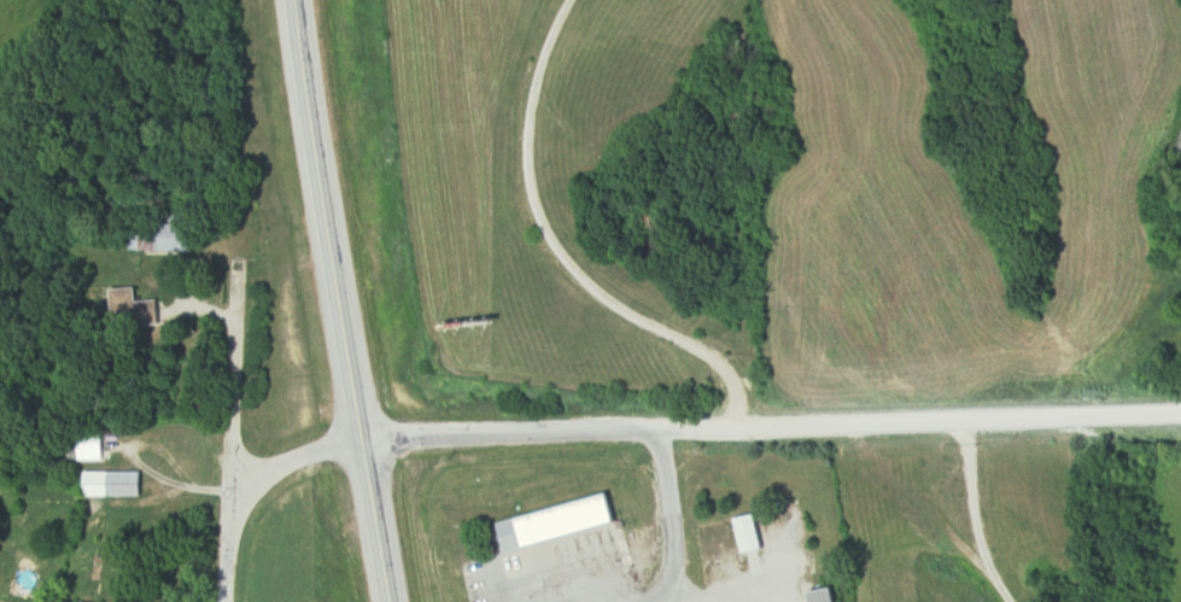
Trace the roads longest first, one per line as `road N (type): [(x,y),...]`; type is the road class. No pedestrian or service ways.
road 1 (residential): [(1180,418),(618,426),(361,448)]
road 2 (secondary): [(367,601),(284,0)]
road 3 (residential): [(228,601),(241,264)]
road 4 (residential): [(361,448),(234,485)]

